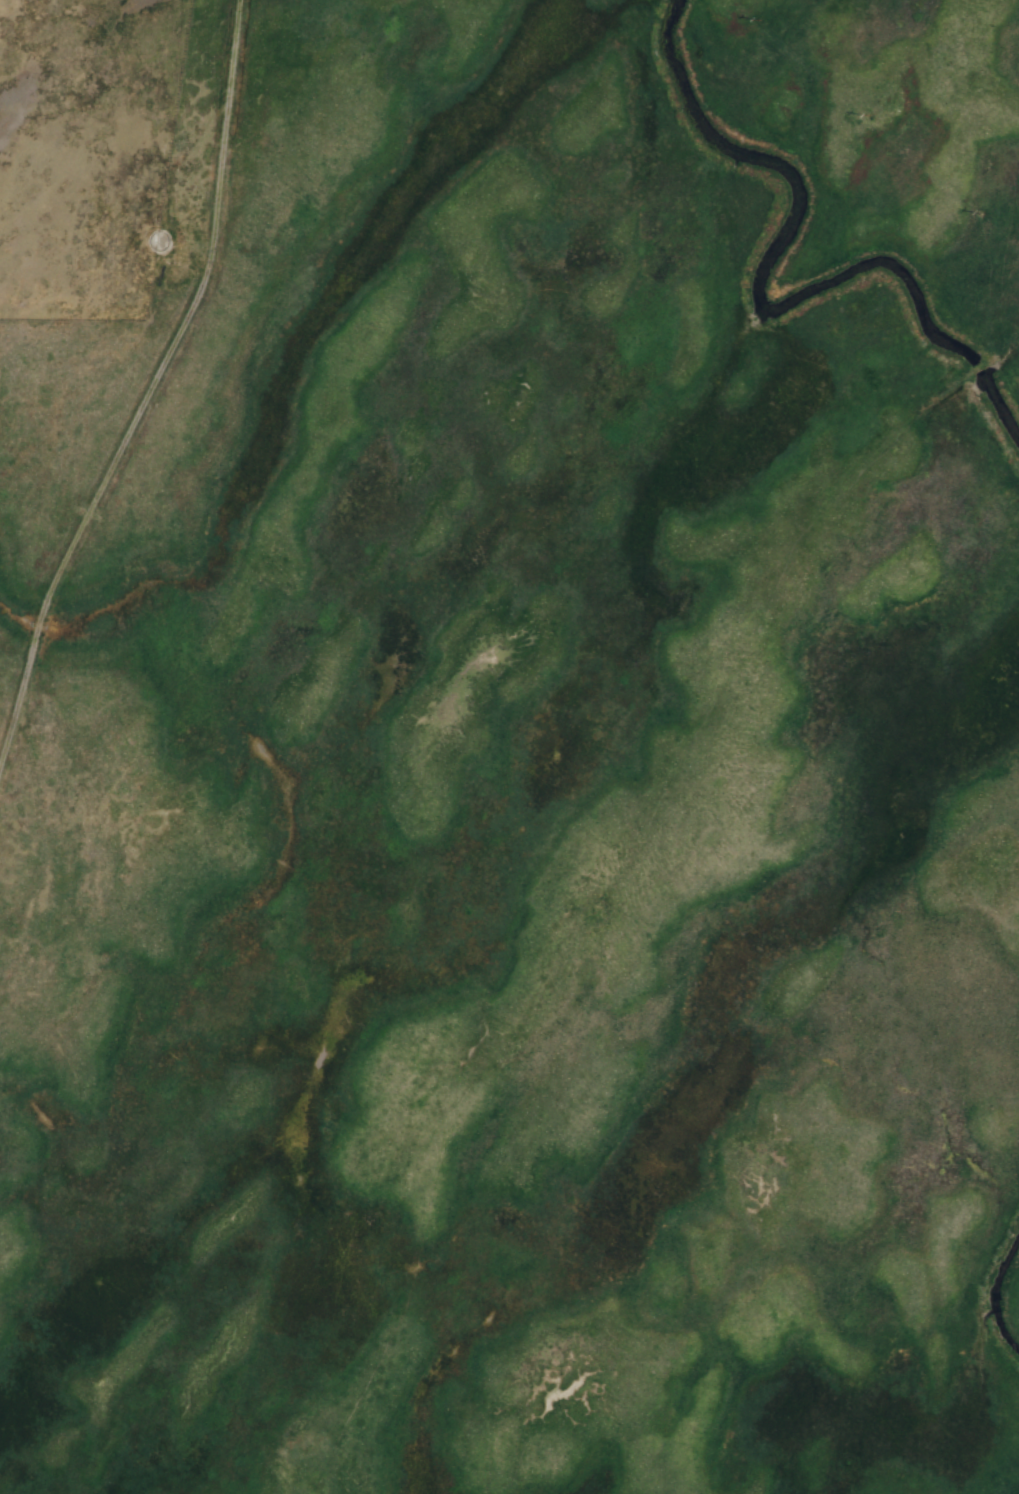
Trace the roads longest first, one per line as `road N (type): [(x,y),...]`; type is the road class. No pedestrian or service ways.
road 1 (track): [(218,0),(195,266),(73,488),(0,698)]

